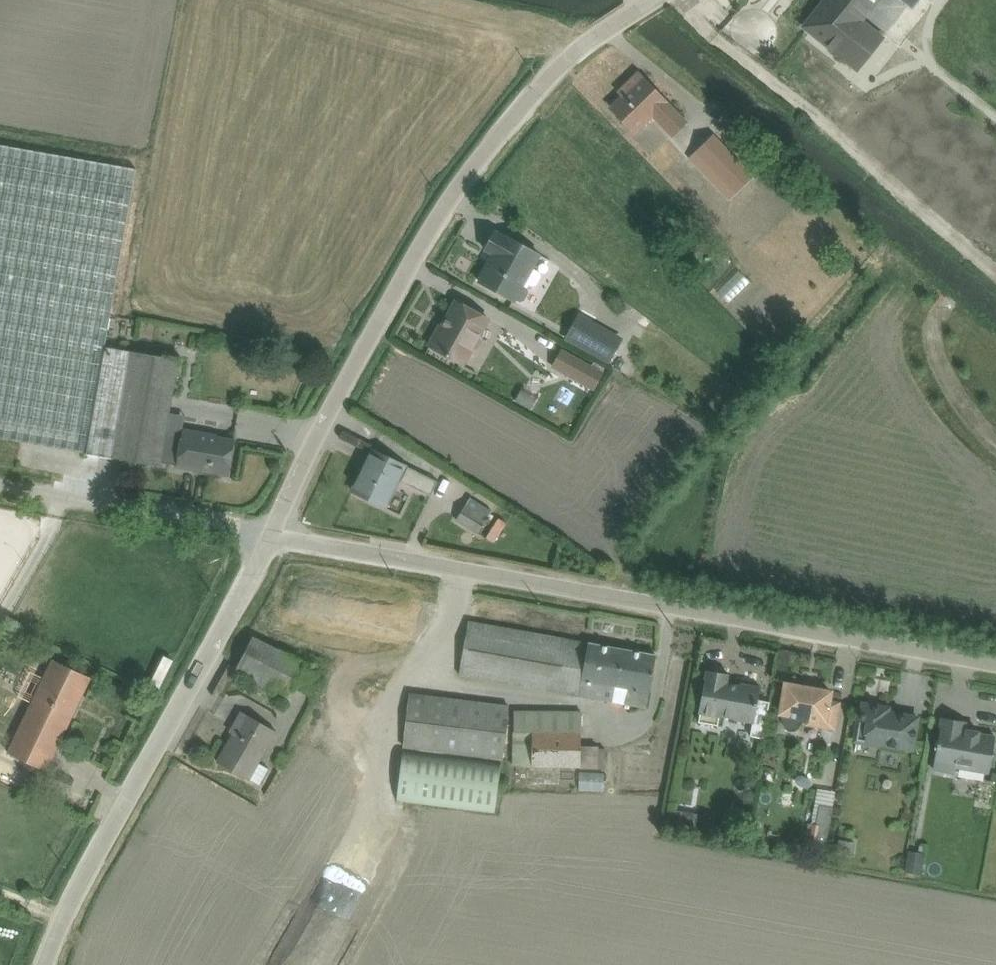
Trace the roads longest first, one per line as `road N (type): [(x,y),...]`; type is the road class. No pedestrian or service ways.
road 1 (unclassified): [(269,534),(995,661)]
road 2 (tertiary): [(653,0),(575,53),(438,218),(269,534)]
road 3 (tertiary): [(269,534),(45,964)]
road 4 (unclassified): [(0,485),(269,534)]

